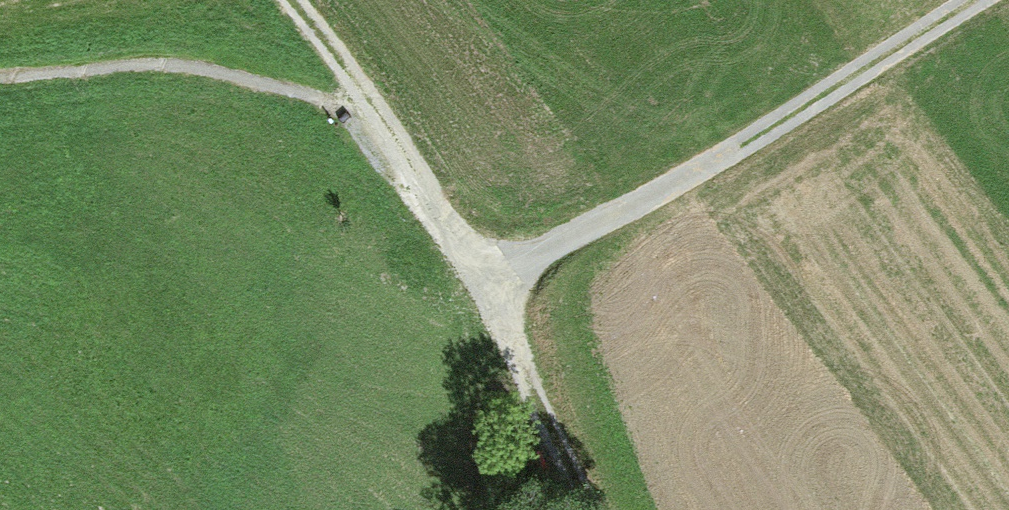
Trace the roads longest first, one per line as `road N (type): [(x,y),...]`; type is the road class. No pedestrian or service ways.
road 1 (track): [(482,279),(366,99),(146,65),(0,80)]
road 2 (track): [(975,0),(730,152),(482,279)]
road 3 (track): [(482,279),(596,509)]
road 4 (track): [(504,509),(490,354),(496,308)]
road 5 (track): [(366,99),(287,0)]

